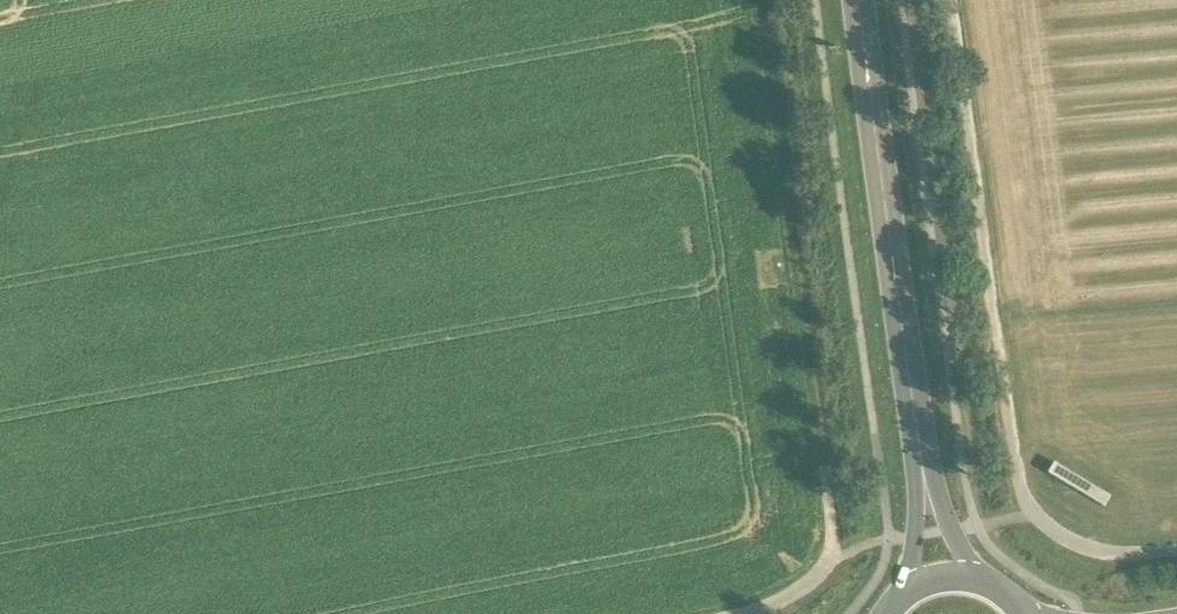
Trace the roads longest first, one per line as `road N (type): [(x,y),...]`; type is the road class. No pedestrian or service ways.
road 1 (track): [(942,0),(974,260),(1025,510)]
road 2 (track): [(830,471),(768,0)]
road 3 (primary): [(923,468),(858,0)]
road 4 (primary): [(923,468),(906,592)]
road 5 (primary): [(977,580),(923,468)]

